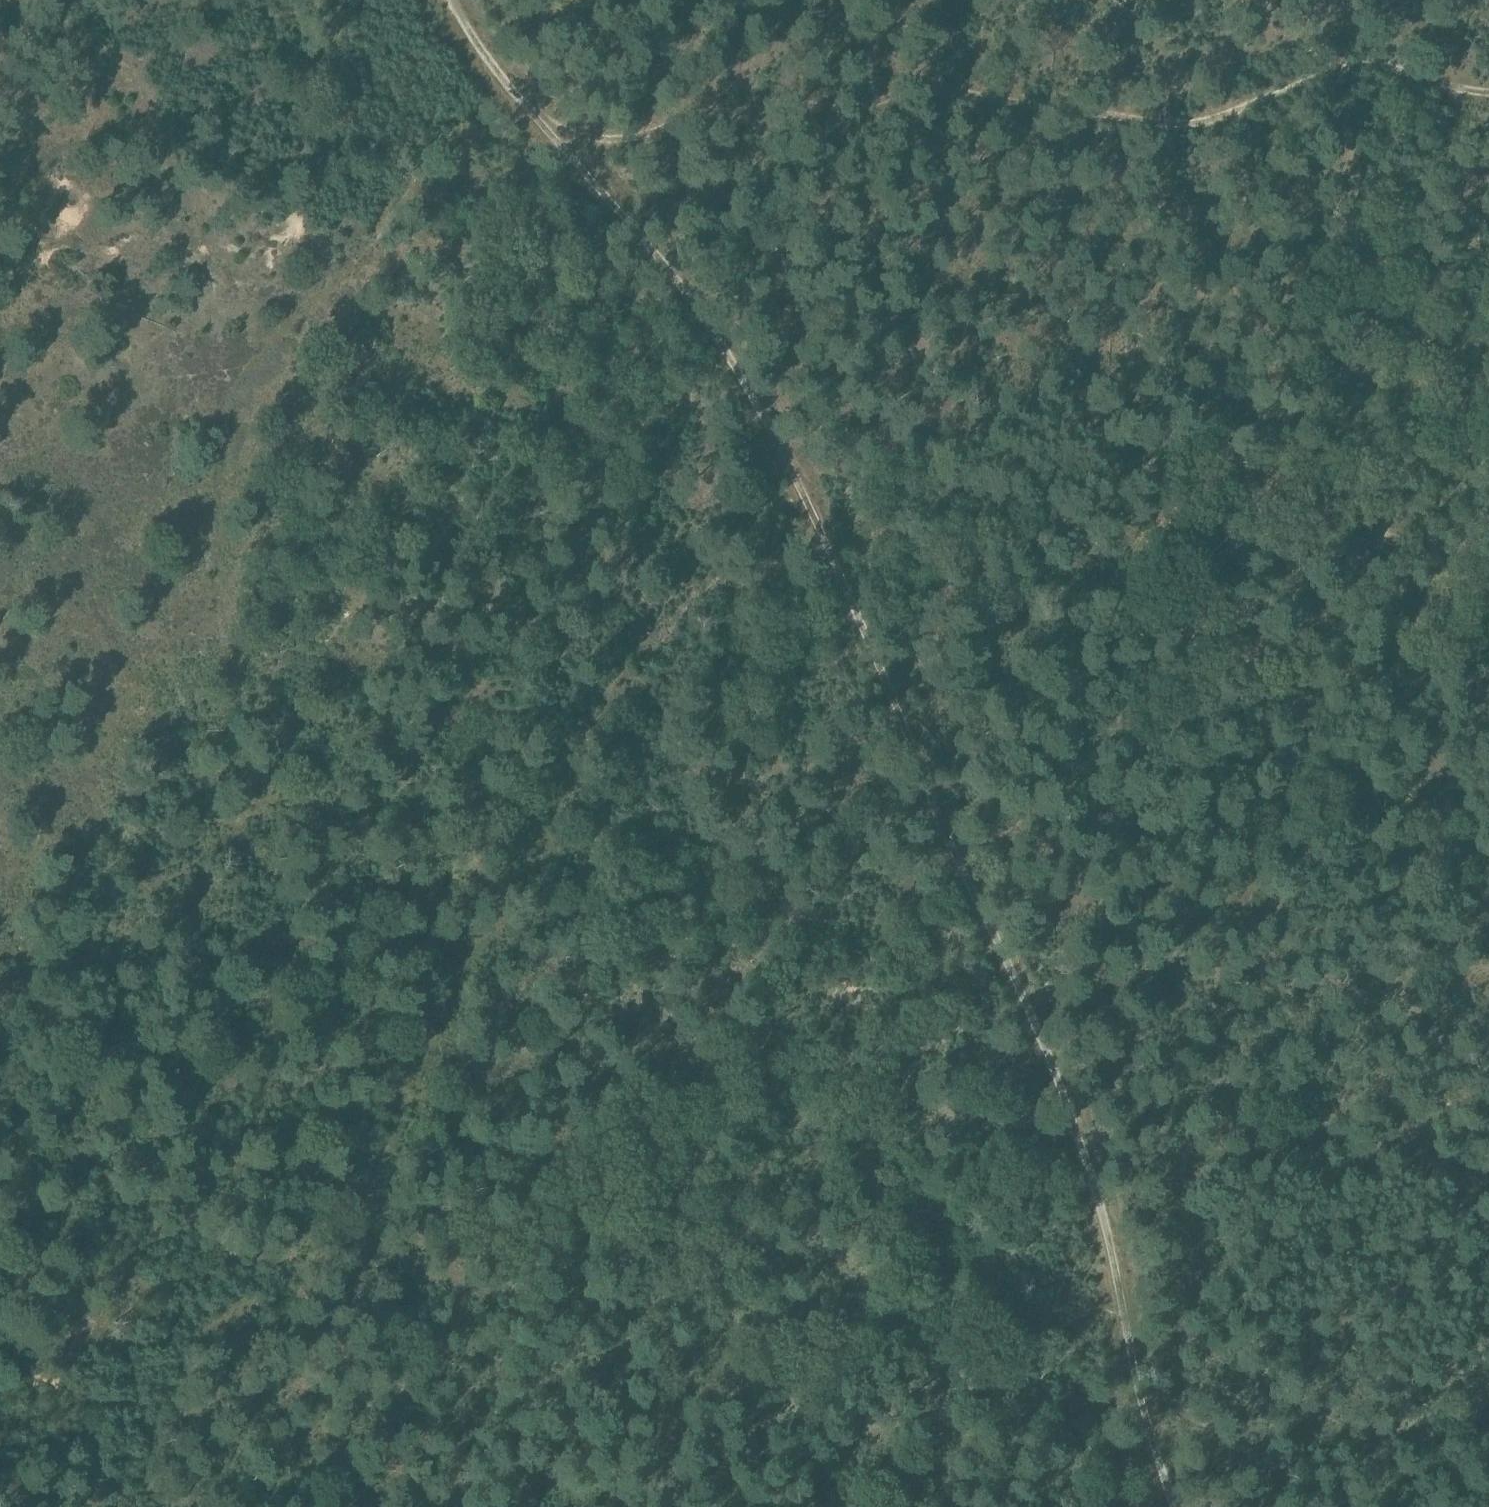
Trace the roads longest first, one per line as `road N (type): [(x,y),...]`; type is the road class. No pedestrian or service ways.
road 1 (track): [(450,0),(476,63),(526,129),(613,206),(663,265),(802,491),(1061,1084),(1117,1257),(1138,1385),(1176,1506)]
road 2 (track): [(802,491),(718,557),(611,719),(486,945),(349,1237),(300,1258),(244,1296),(208,1345),(161,1364),(139,1402),(152,1459),(139,1506)]
road 3 (track): [(526,129),(662,142),(752,96),(807,84),(1234,119),(1323,74),(1368,67),(1488,82)]

